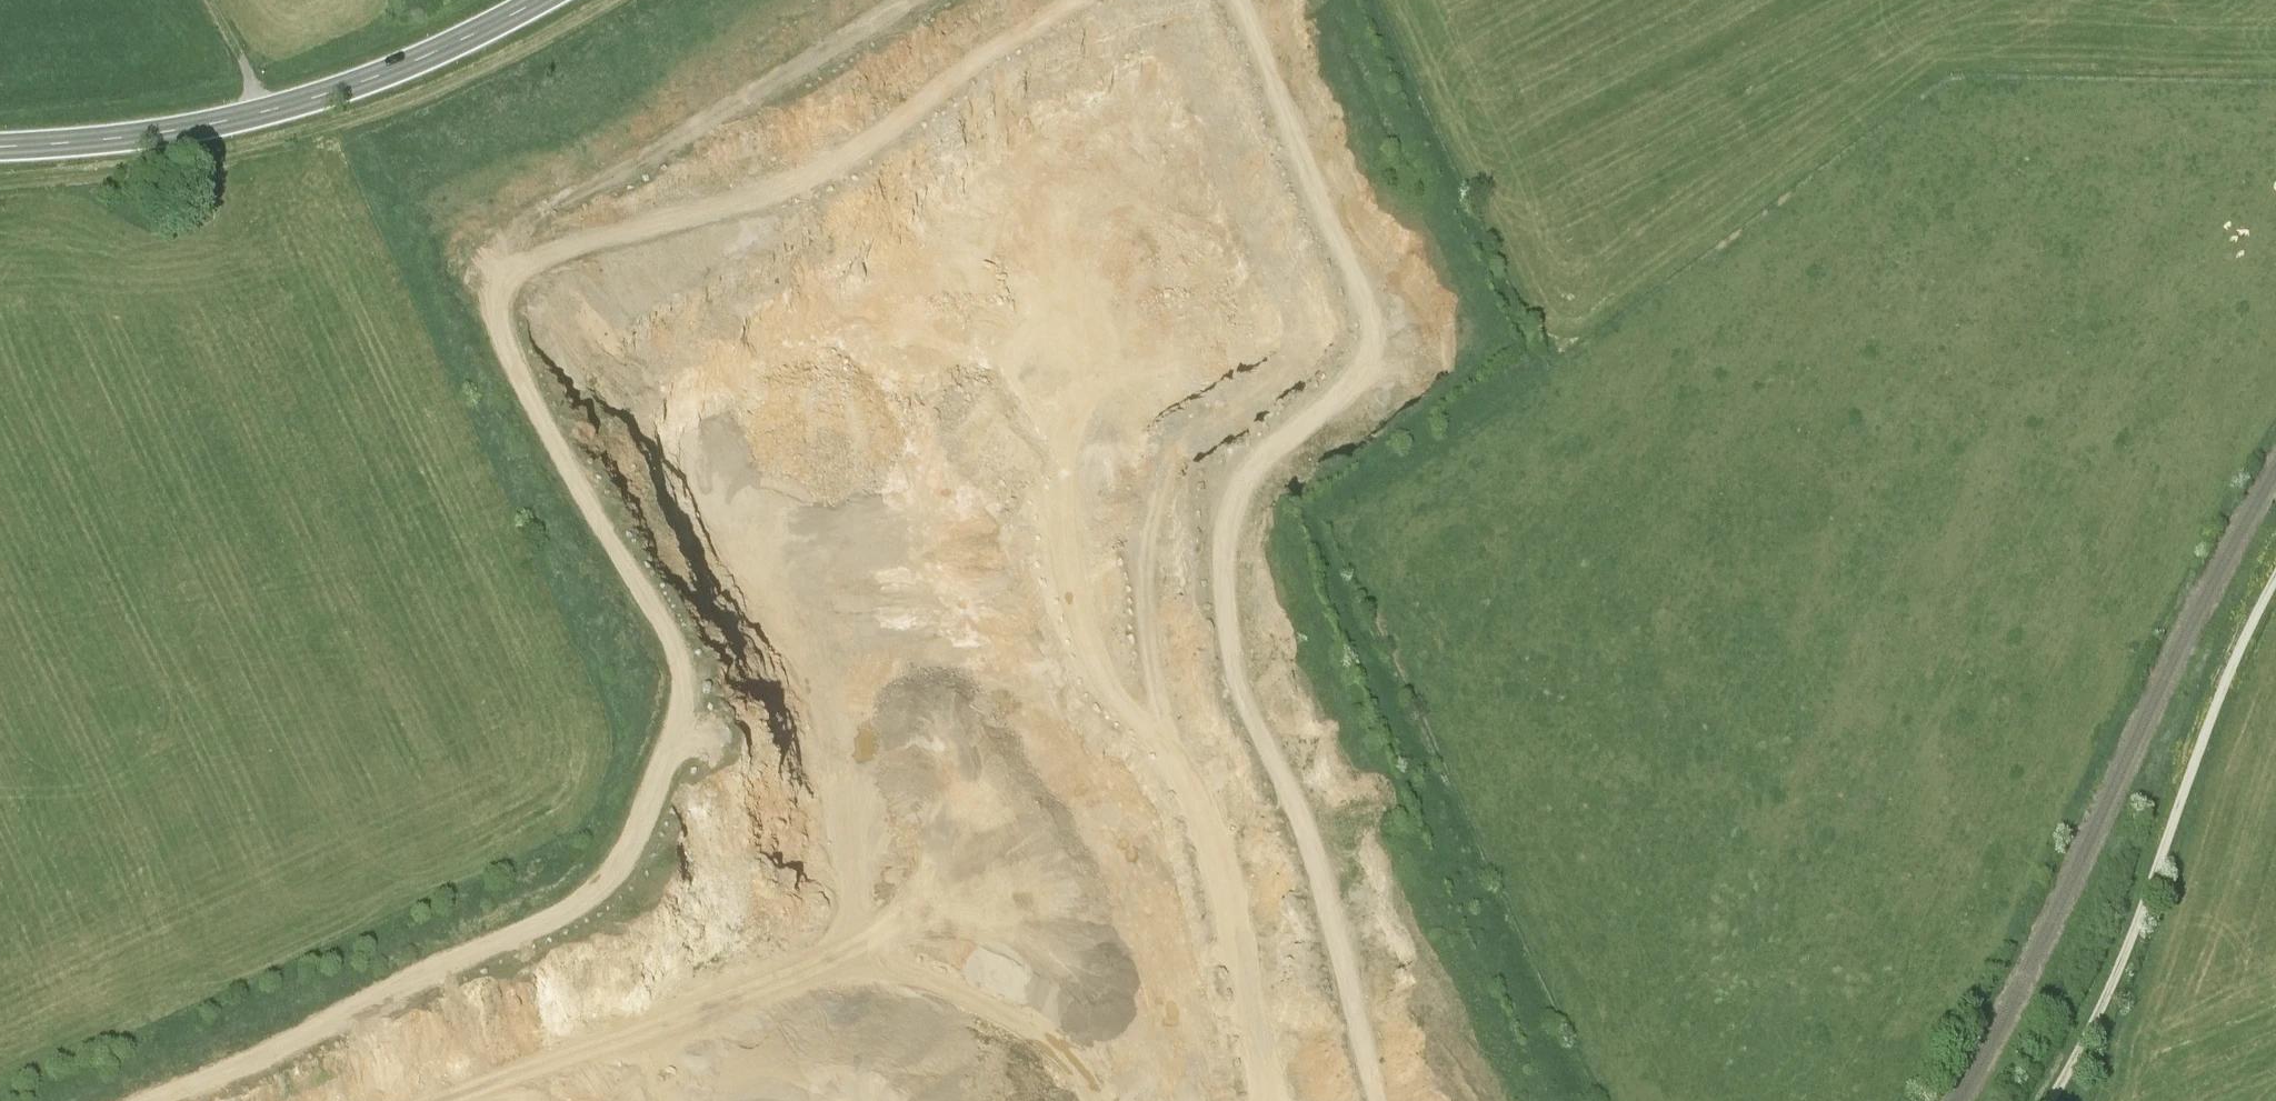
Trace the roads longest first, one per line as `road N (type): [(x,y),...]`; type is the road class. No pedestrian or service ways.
road 1 (track): [(607,0),(494,63),(359,121),(164,165),(0,177)]
road 2 (track): [(2045,1100),(2123,950),(2193,758),(2275,572)]
road 3 (secondary): [(536,0),(415,64),(268,113),(0,146)]
road 4 (track): [(268,113),(204,0)]

